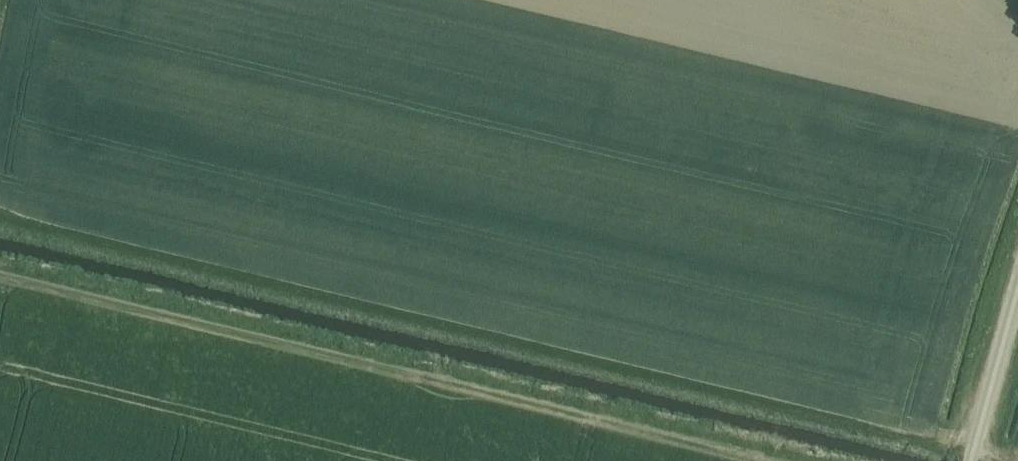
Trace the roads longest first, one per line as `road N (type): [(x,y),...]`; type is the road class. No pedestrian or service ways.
road 1 (unclassified): [(971,460),(1017,286)]

